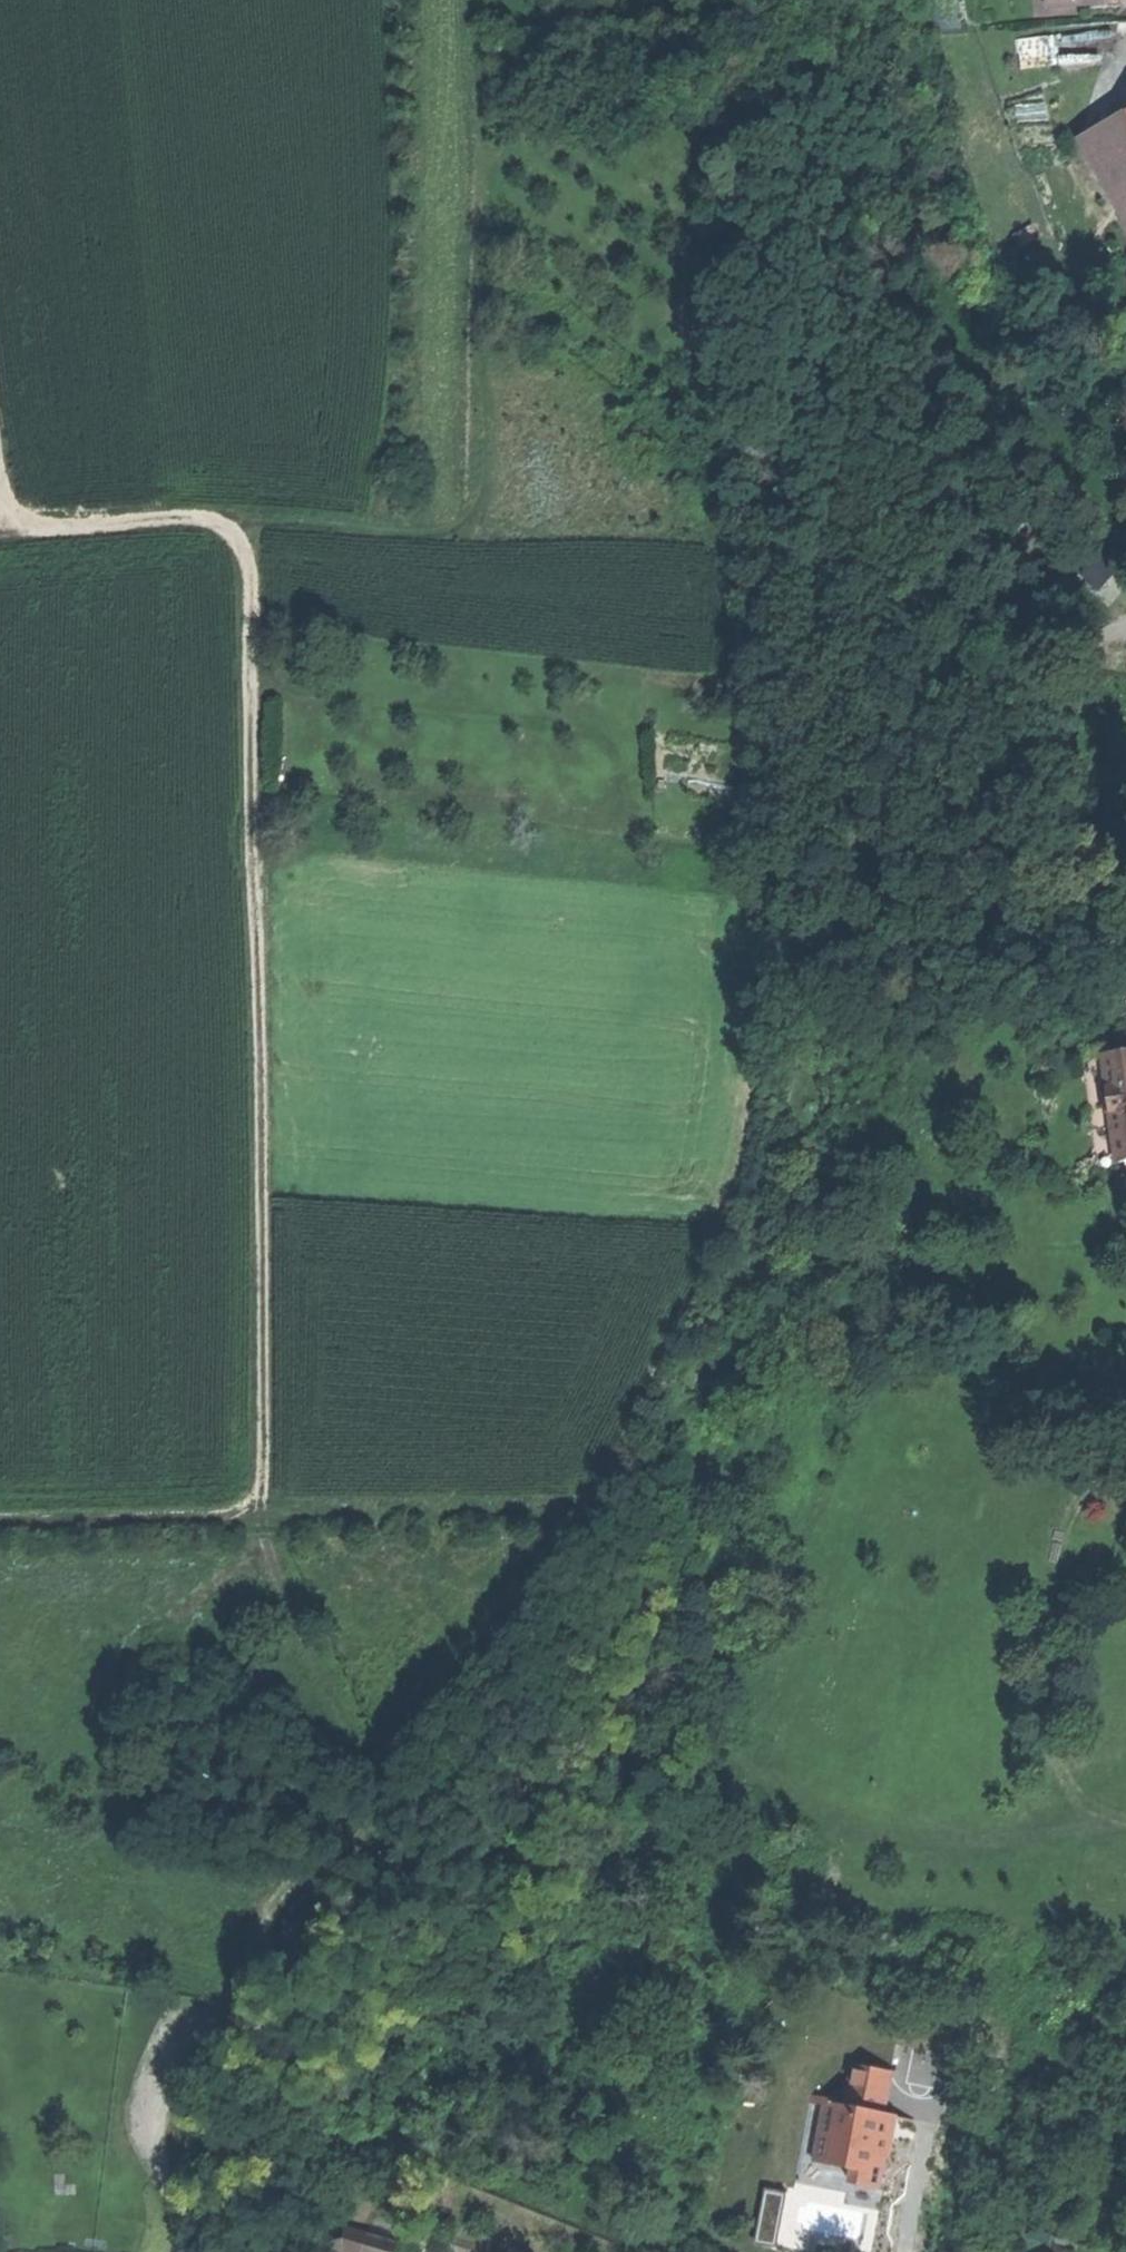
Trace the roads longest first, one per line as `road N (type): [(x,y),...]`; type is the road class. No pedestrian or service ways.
road 1 (track): [(9,534),(202,521),(235,538),(249,573),(264,1474),(254,1509),(212,1520),(0,1524)]
road 2 (track): [(254,1509),(256,1539),(140,1651),(120,1706),(108,1778),(109,1829),(123,1862),(239,1890),(259,1911),(259,1941),(240,1997)]

